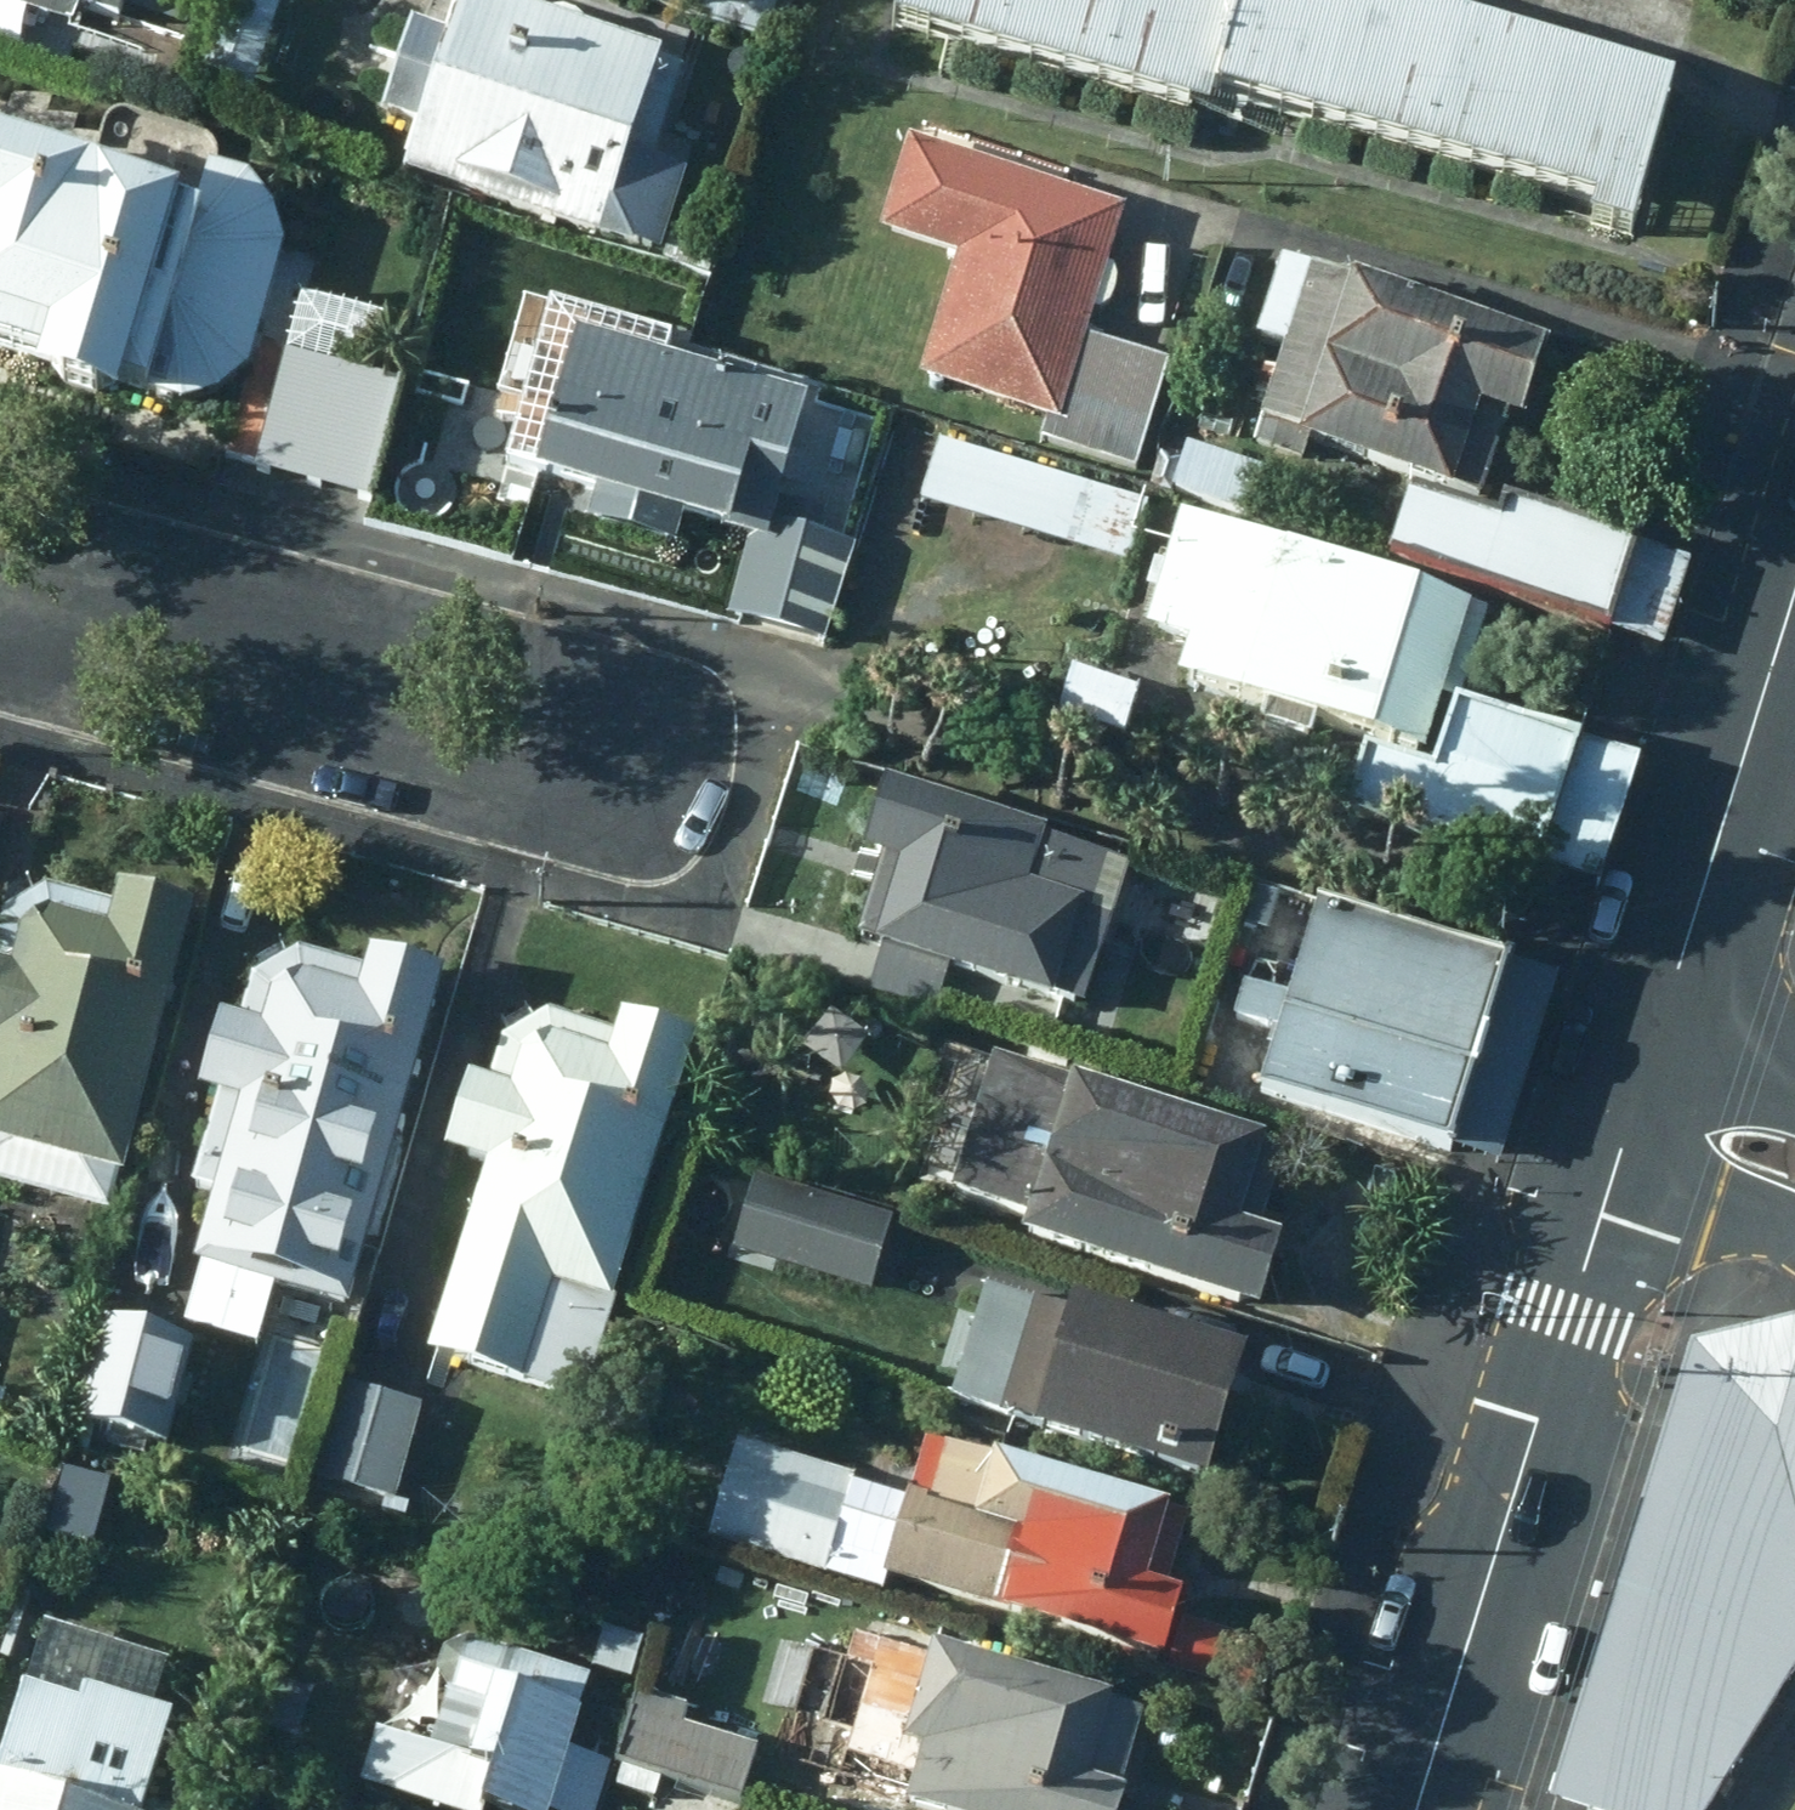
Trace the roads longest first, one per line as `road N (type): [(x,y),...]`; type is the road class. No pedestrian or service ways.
road 1 (secondary): [(1415,1809),(1613,1170)]
road 2 (residential): [(310,681),(477,668),(588,691),(620,712),(646,763),(640,788),(620,809),(554,820),(490,802),(409,761)]
road 3 (secondary): [(1666,1010),(1794,581)]
road 4 (residential): [(310,681),(0,601)]
road 5 (tertiary): [(1794,1231),(1613,1170)]
road 6 (secondary): [(1613,1170),(1666,1010)]
road 7 (tertiary): [(1666,1010),(1794,1076)]
road 8 (residential): [(409,761),(310,681)]

